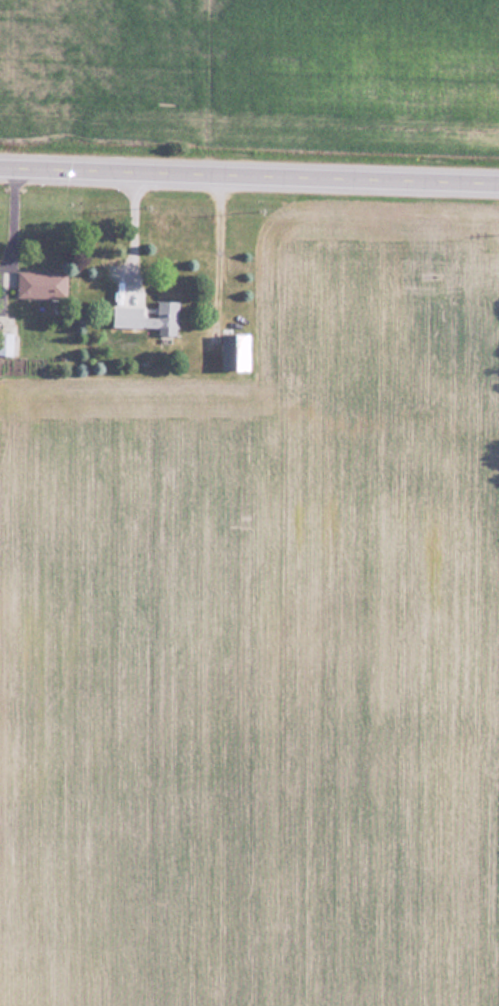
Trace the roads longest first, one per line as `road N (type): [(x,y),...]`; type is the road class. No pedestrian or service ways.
road 1 (primary): [(0,165),(498,187)]

